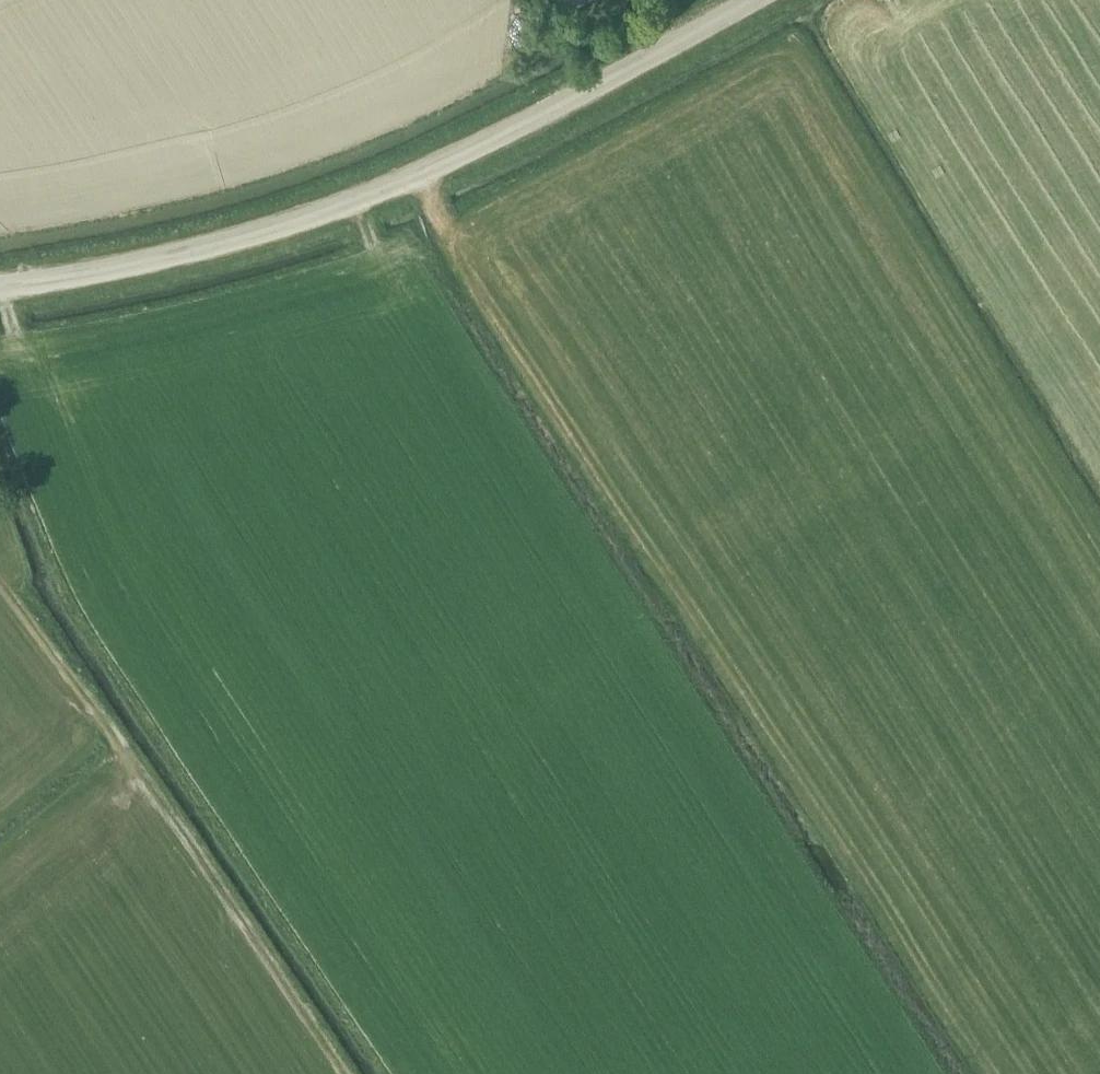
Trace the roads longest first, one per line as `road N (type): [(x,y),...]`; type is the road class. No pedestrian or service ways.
road 1 (tertiary): [(0,285),(231,239),(365,196),(474,147),(751,0)]

